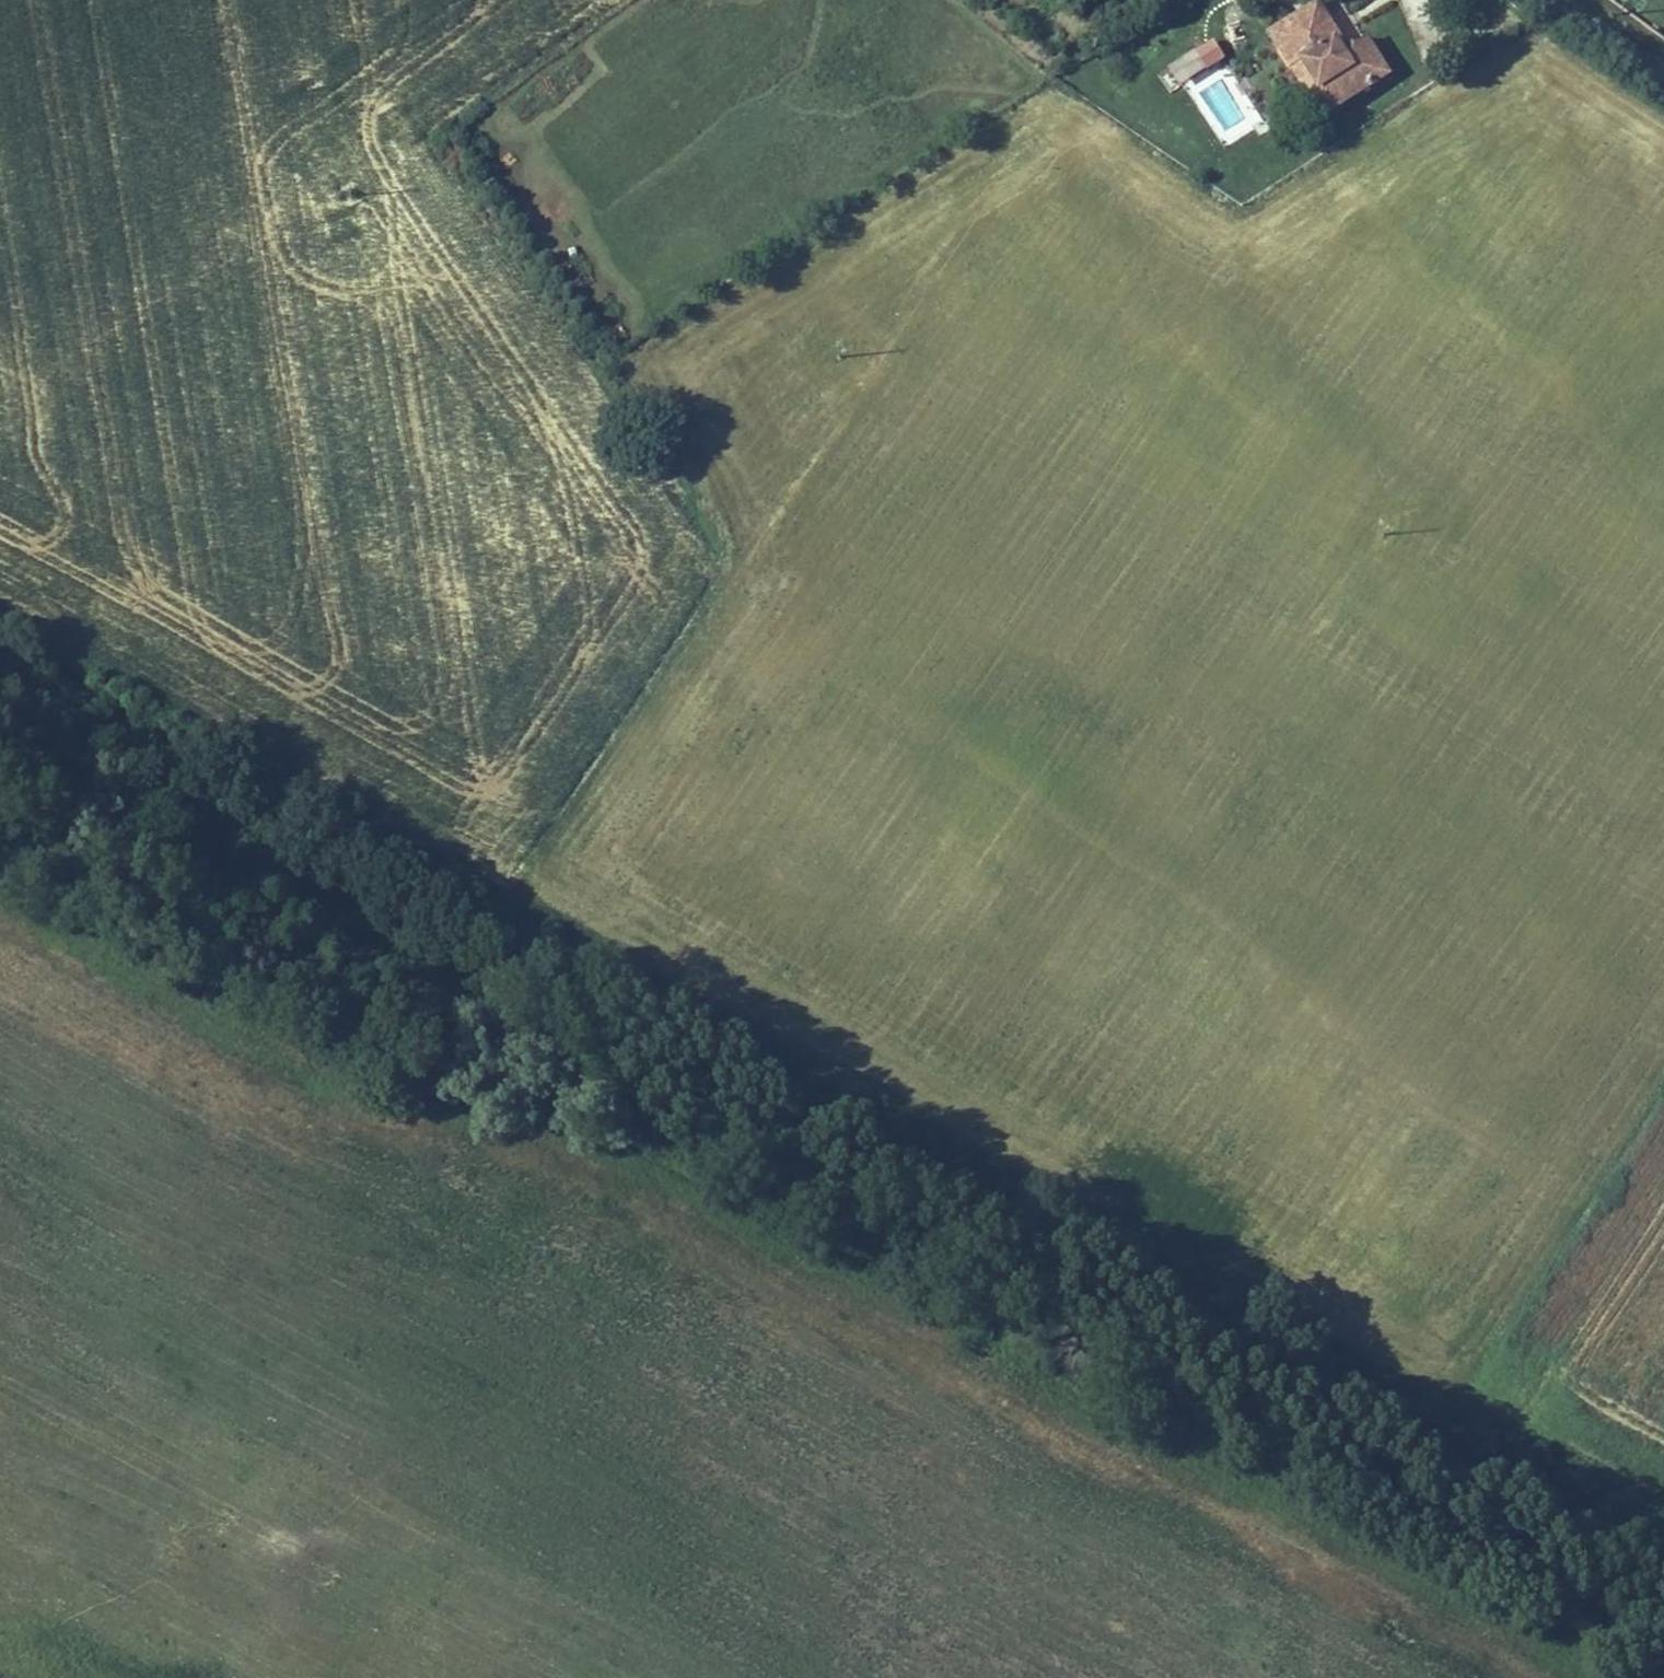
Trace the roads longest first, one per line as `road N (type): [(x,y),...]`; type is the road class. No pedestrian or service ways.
road 1 (track): [(0,629),(1663,1536)]
road 2 (tertiary): [(1557,0),(1663,78)]

